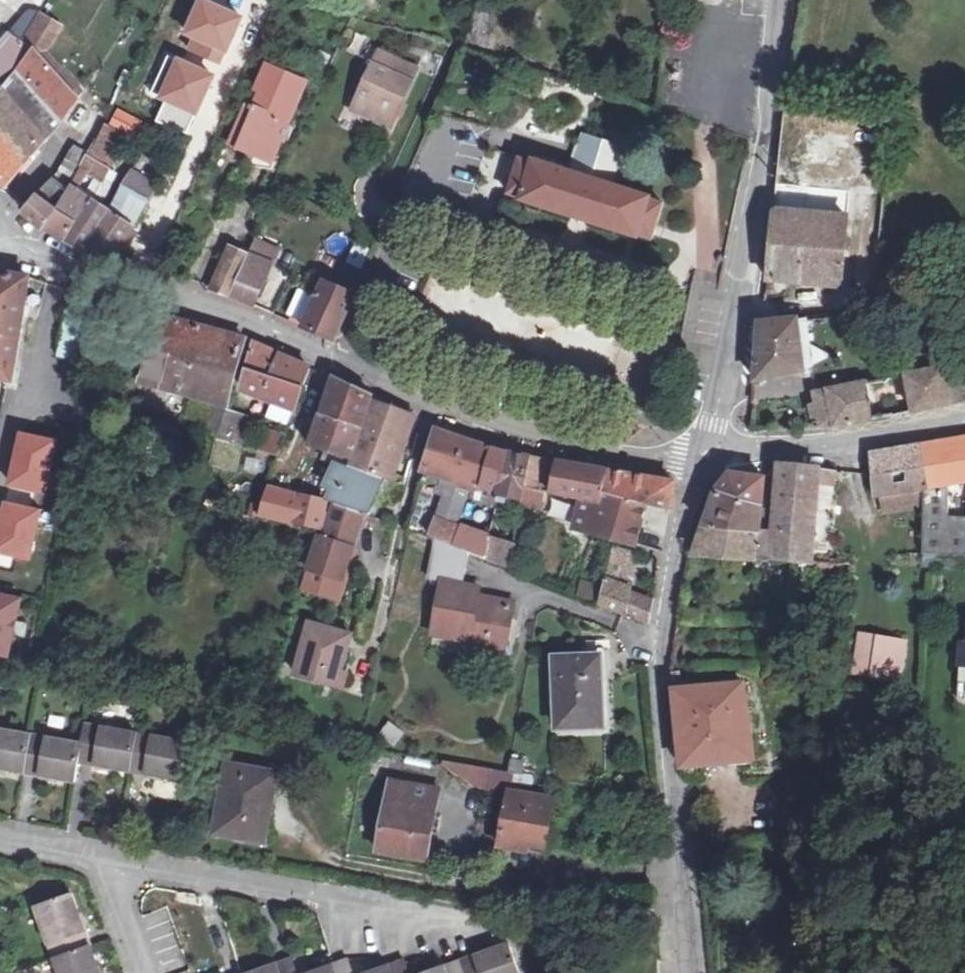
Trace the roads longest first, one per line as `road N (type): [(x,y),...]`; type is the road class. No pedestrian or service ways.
road 1 (residential): [(0,215),(15,238),(56,261),(223,313),(458,419),(567,451),(710,459)]
road 2 (tertiary): [(710,459),(678,552),(666,664),(697,972)]
road 3 (tertiary): [(778,0),(746,303),(710,459)]
road 4 (track): [(693,918),(351,872)]
road 5 (residential): [(107,863),(401,916)]
road 6 (residential): [(710,459),(964,419)]

